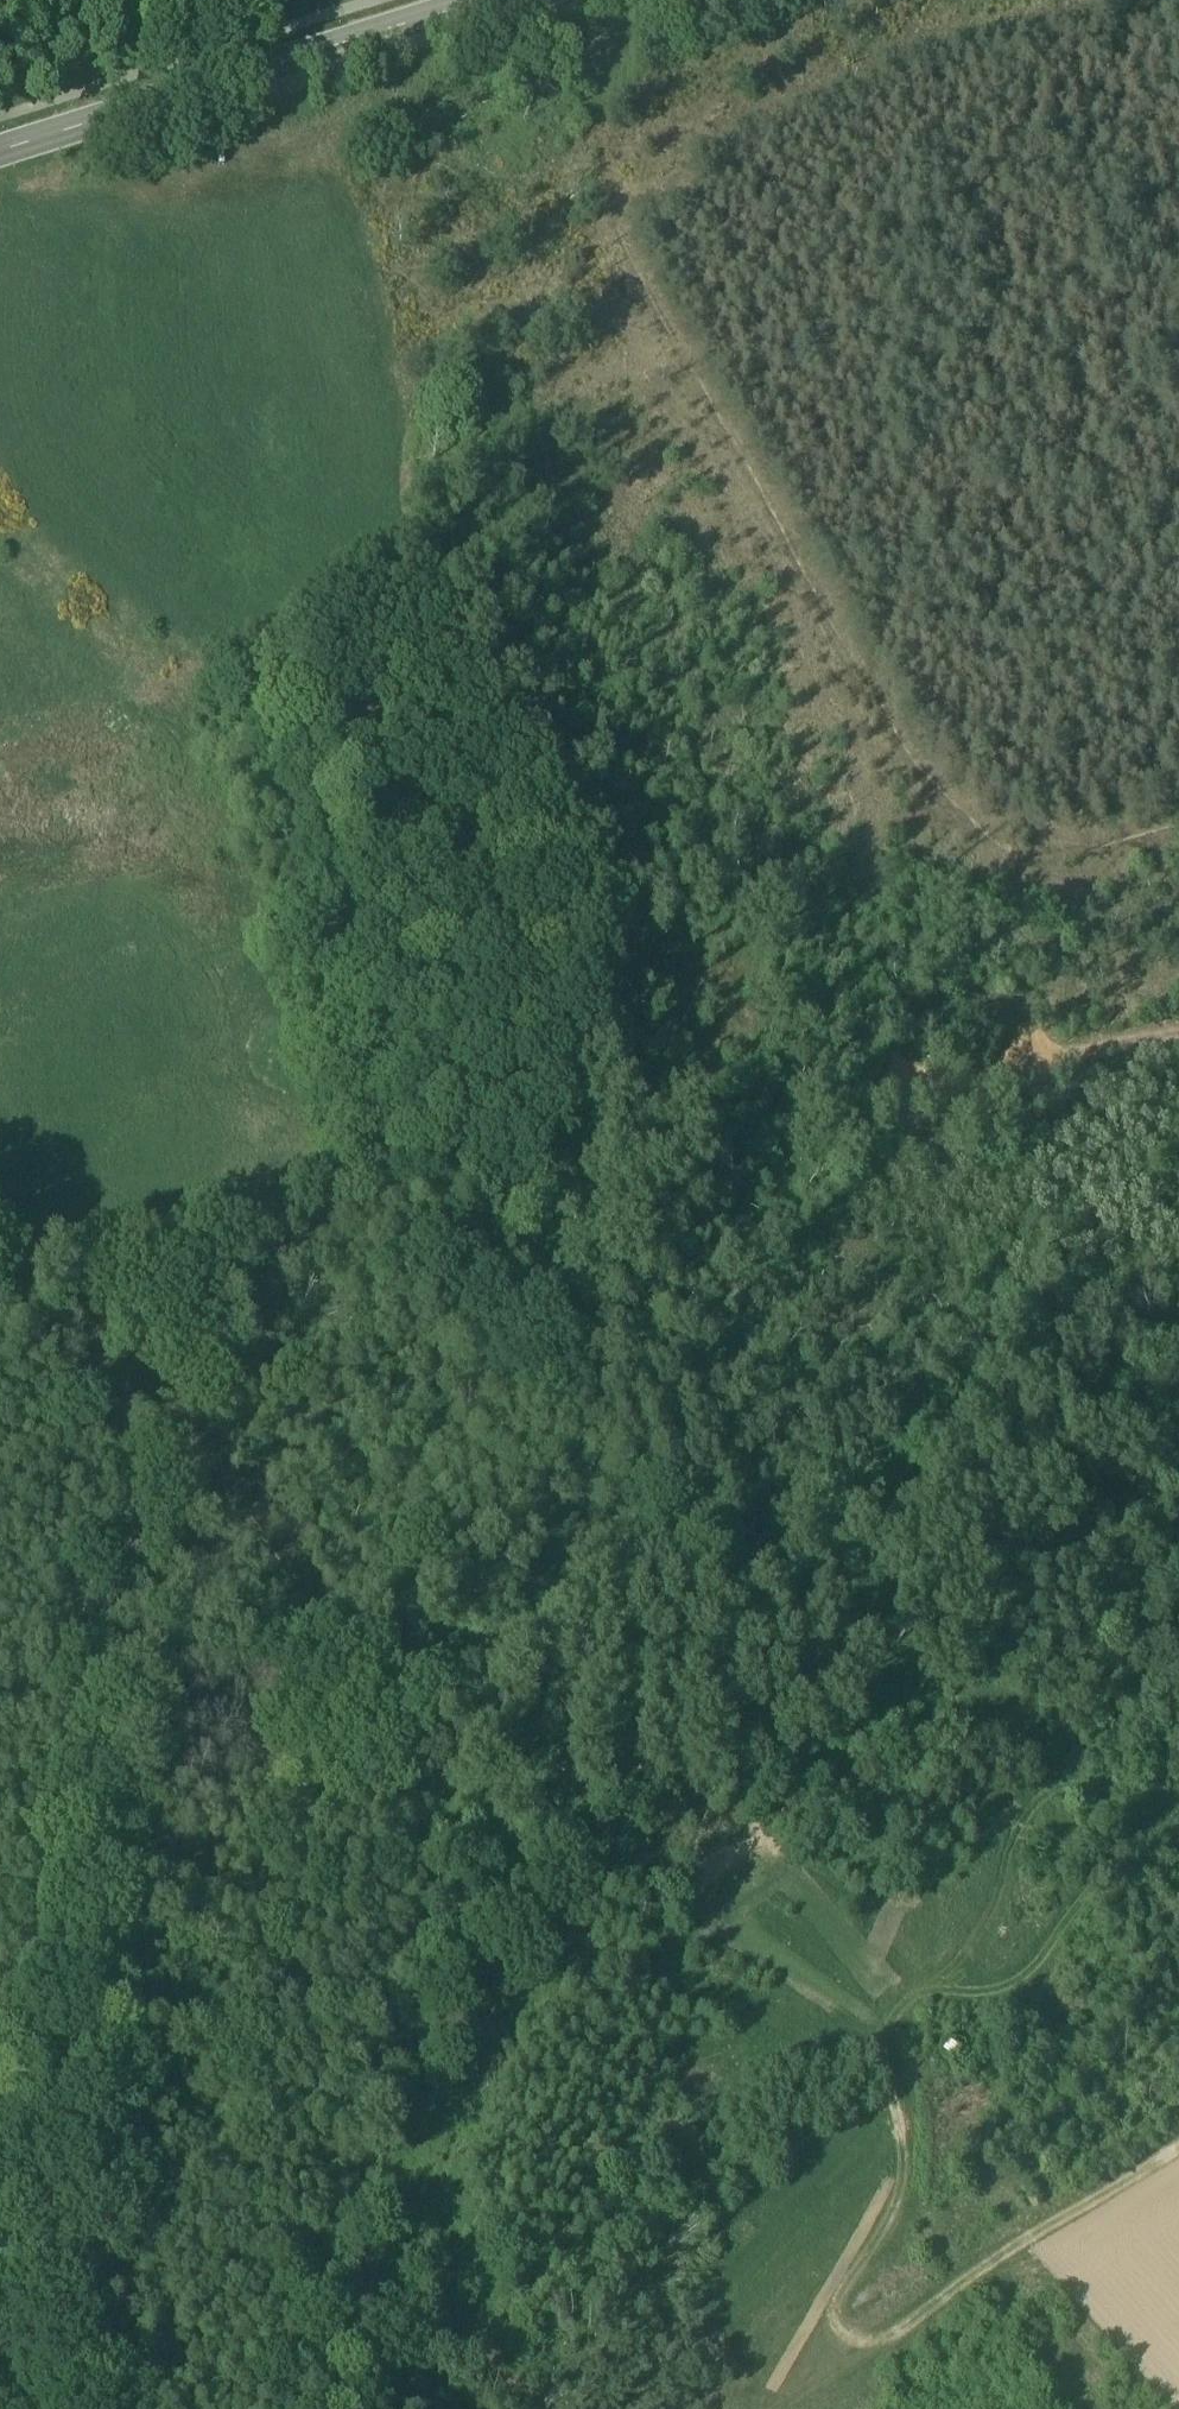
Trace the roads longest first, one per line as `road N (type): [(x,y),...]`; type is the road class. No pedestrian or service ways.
road 1 (track): [(0,1278),(117,1467),(133,1524),(125,2408)]
road 2 (track): [(1178,2153),(795,2408),(754,2380),(725,2339),(740,2290),(833,2183),(885,2101),(881,2069),(817,2005)]
road 3 (tertiary): [(0,154),(487,0)]
road 4 (track): [(1048,1092),(1043,1007),(1112,846),(1178,825)]

